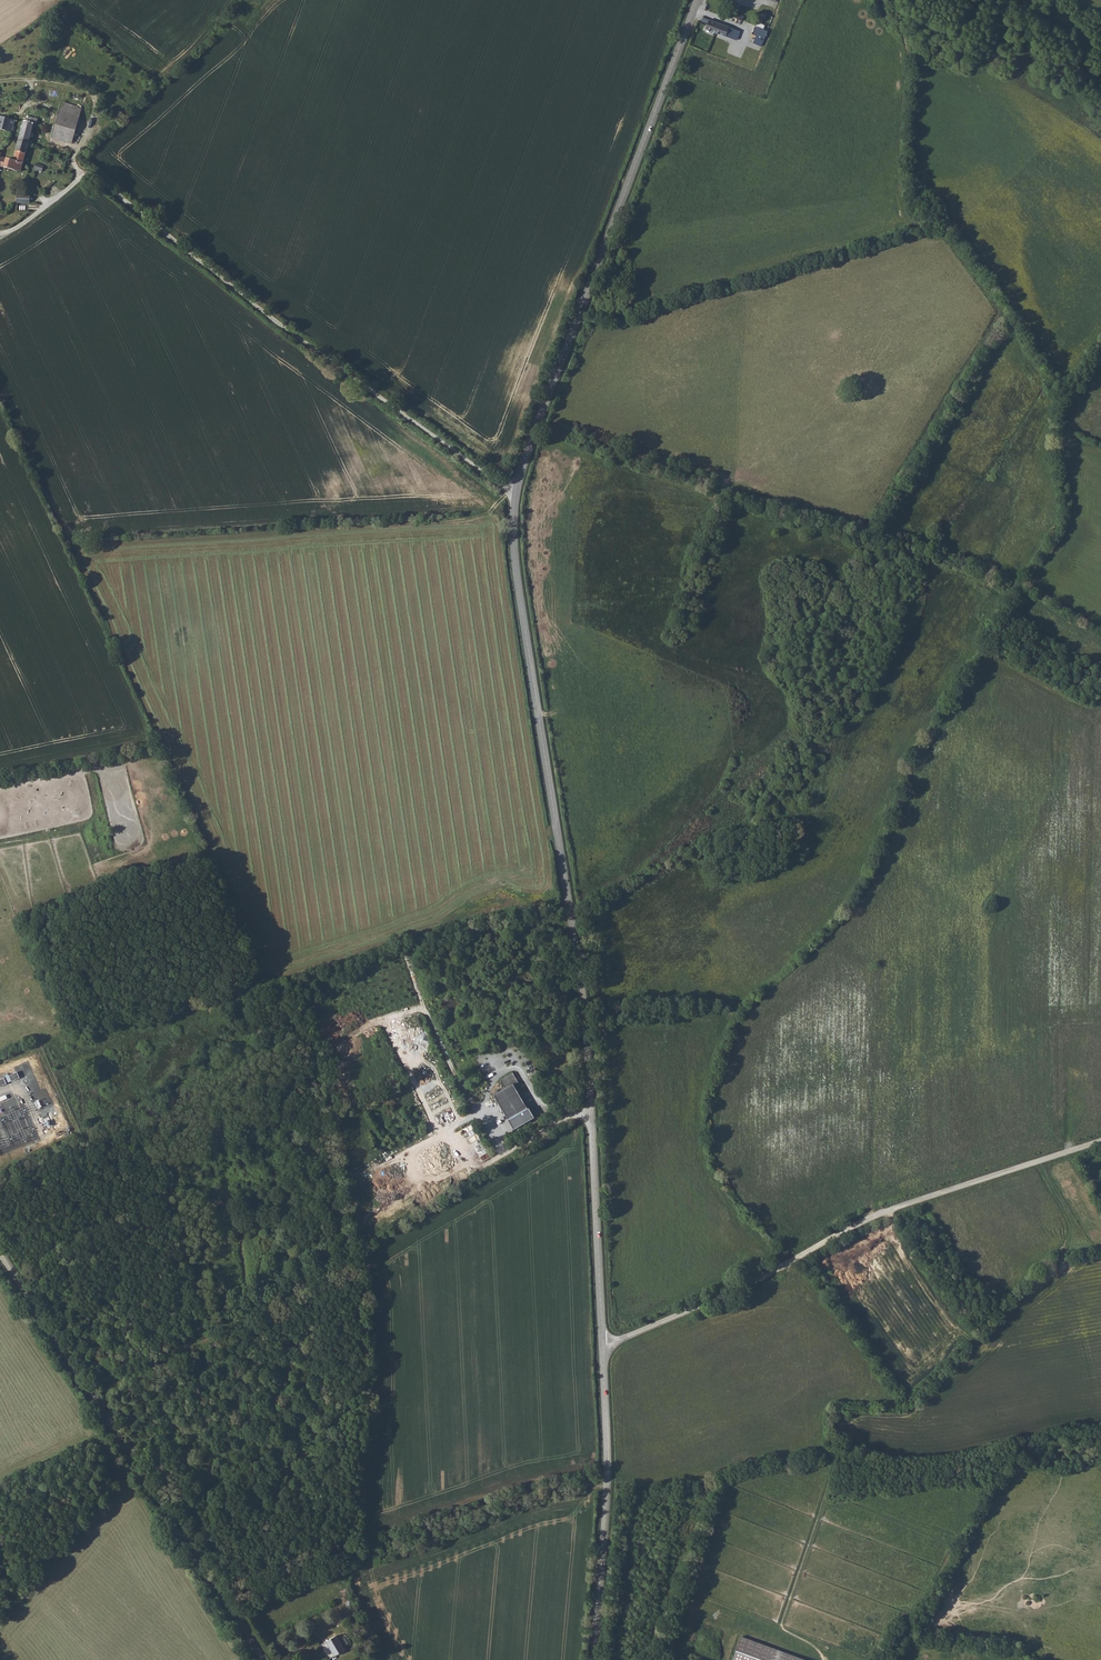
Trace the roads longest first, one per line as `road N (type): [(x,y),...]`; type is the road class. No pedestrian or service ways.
road 1 (tertiary): [(515,493),(514,551),(581,977),(602,1347)]
road 2 (unclassified): [(515,493),(311,347),(91,174),(0,234)]
road 3 (unclassified): [(1100,1141),(886,1212),(602,1347)]
road 4 (tertiary): [(698,0),(515,493)]
road 5 (tertiary): [(0,1251),(265,1659)]
road 6 (tertiary): [(602,1347),(608,1485),(594,1659)]
road 7 (track): [(417,1086),(384,1018),(417,1007),(432,1018),(479,1110)]
road 8 (track): [(866,0),(905,66),(899,162)]

